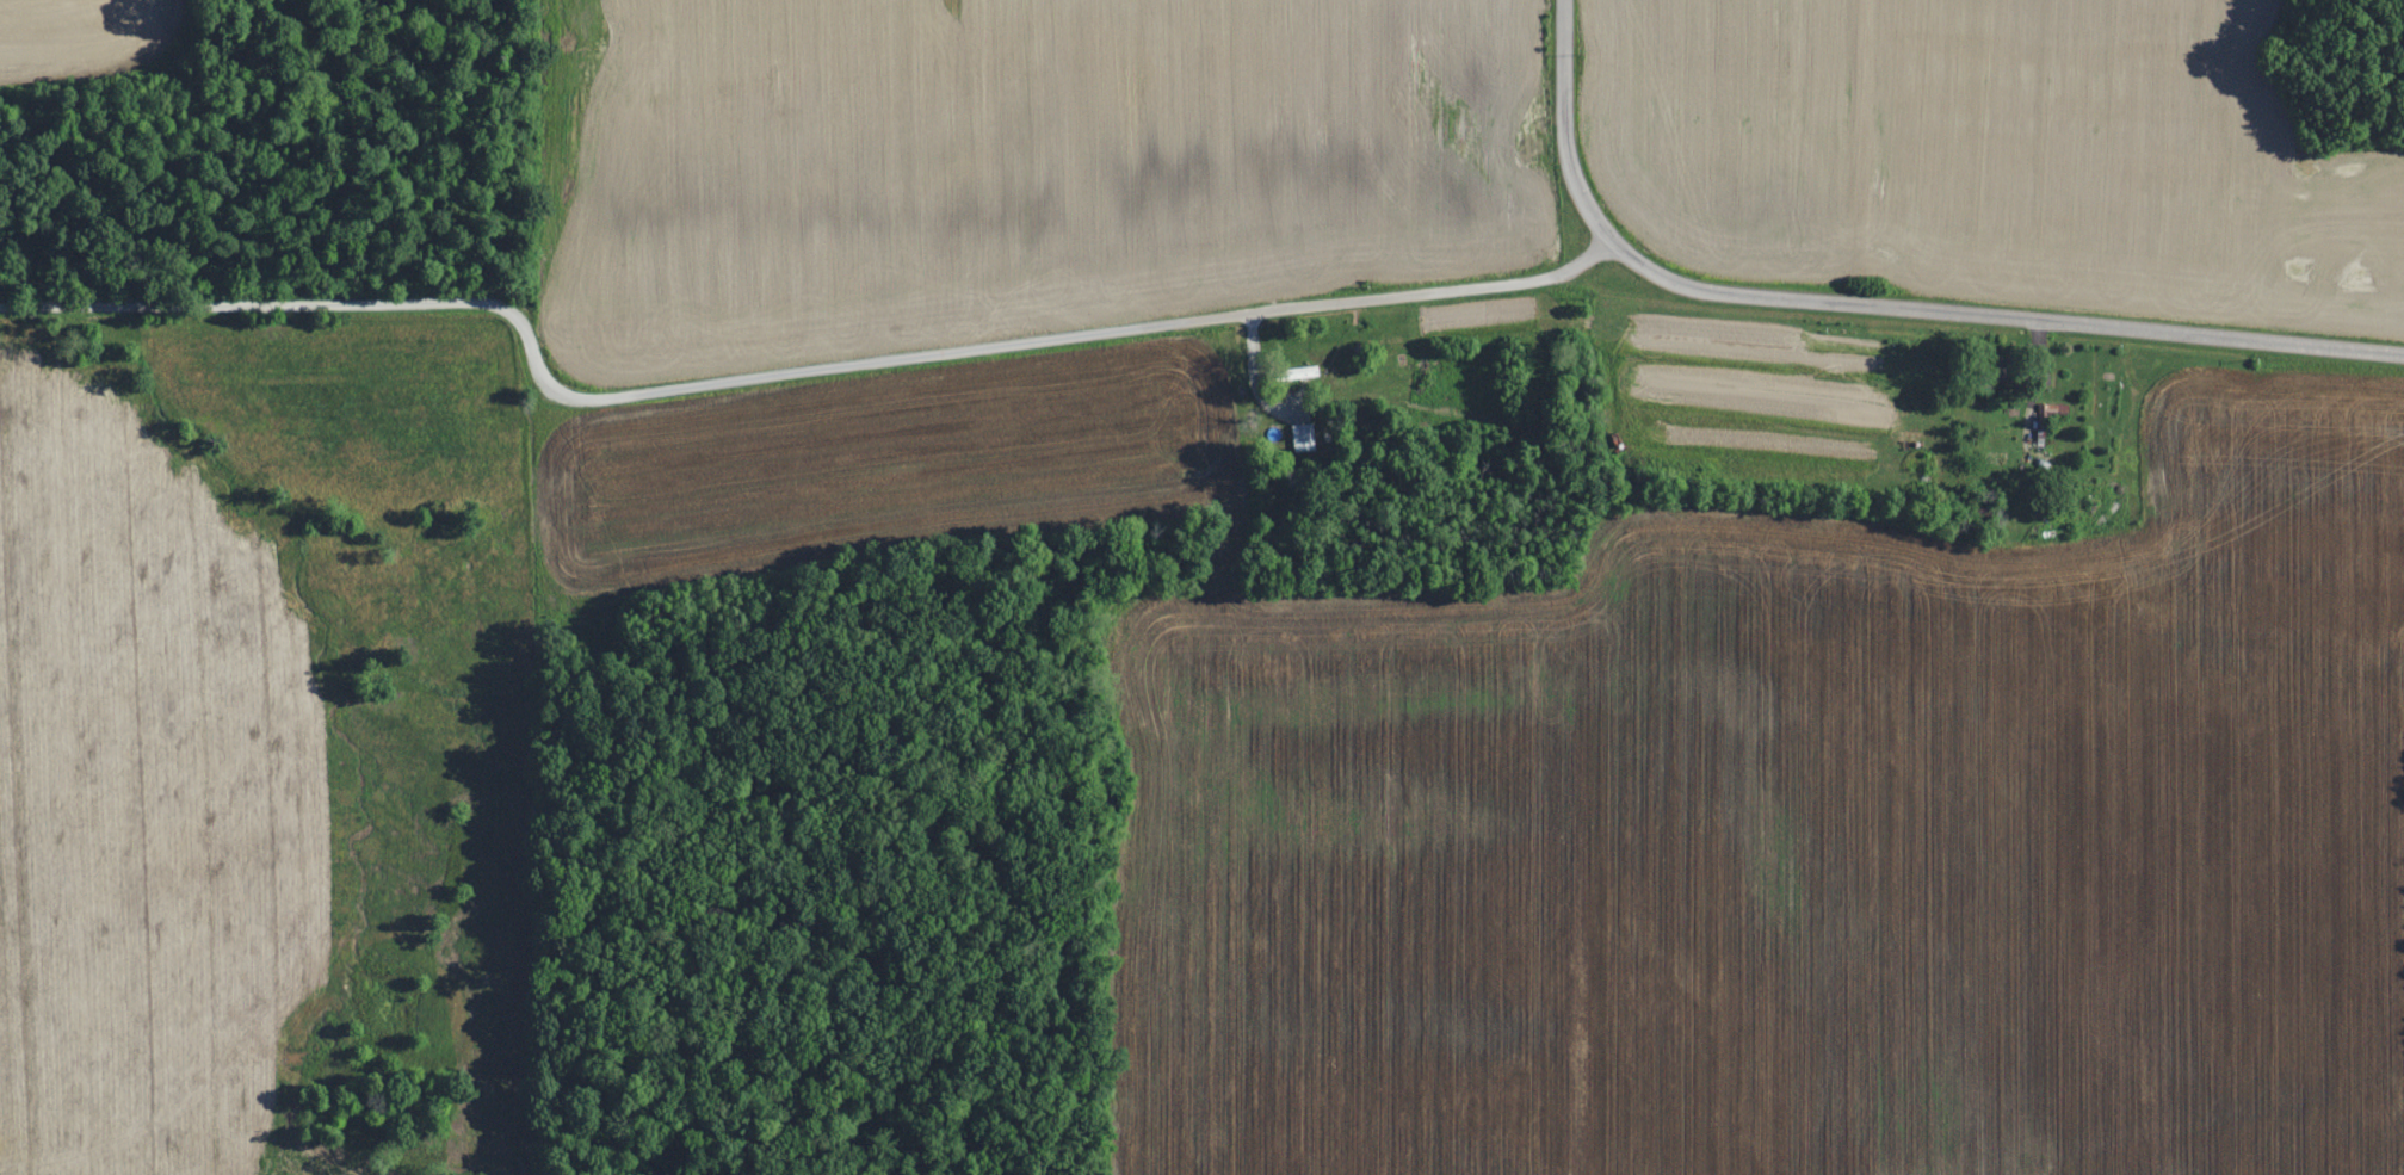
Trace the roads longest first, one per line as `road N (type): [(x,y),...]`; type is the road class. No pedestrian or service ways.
road 1 (residential): [(0,308),(493,303),(519,313),(539,371),(555,391),(581,401),(1550,276),(1578,267),(1606,235)]
road 2 (residential): [(2403,354),(1699,290),(1657,276),(1606,235)]
road 3 (residential): [(1606,235),(1574,188),(1564,0)]

